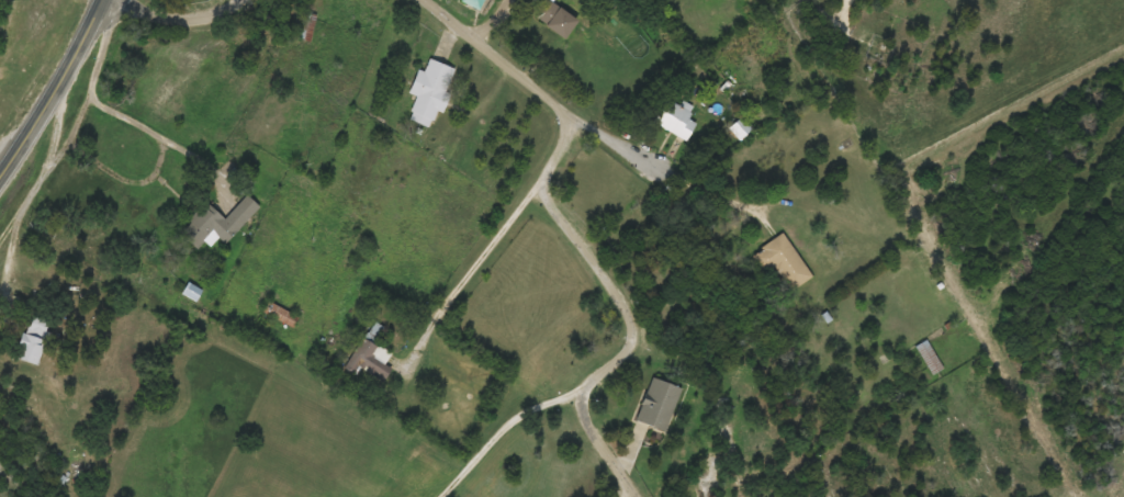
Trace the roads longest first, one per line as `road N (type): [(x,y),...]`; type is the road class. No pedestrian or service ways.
road 1 (residential): [(445,0),(572,106),(558,187),(629,283),(642,314),(632,346),(597,379),(597,411),(653,496)]
road 2 (residential): [(0,214),(308,357),(336,400),(324,445),(278,464),(277,496)]
road 3 (residential): [(609,494),(277,488)]
road 4 (secondary): [(106,0),(0,174)]

